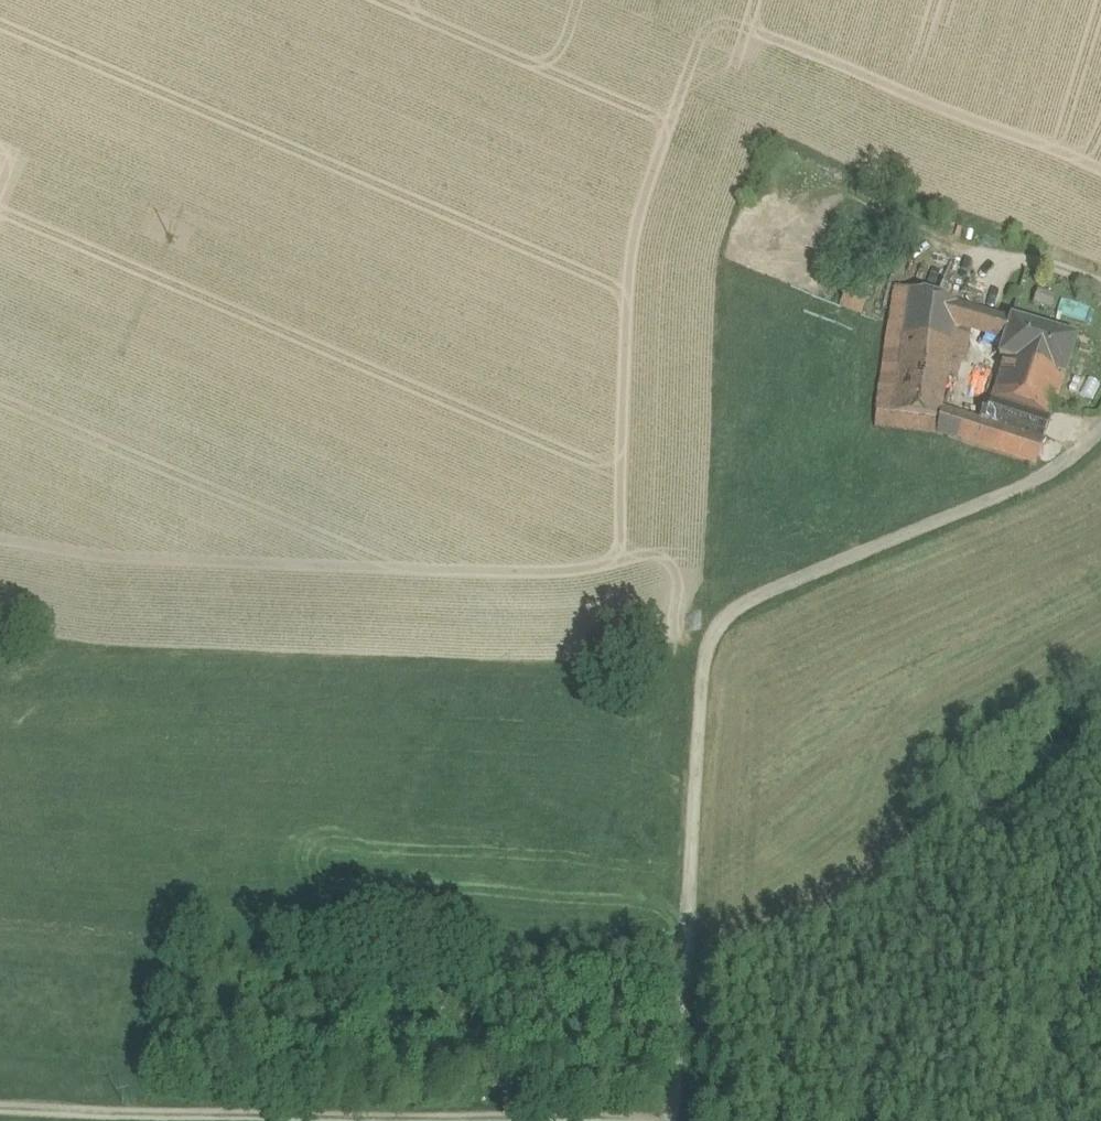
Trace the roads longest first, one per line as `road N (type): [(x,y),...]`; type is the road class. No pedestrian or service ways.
road 1 (track): [(673,1120),(694,678),(713,619),(749,596),(1040,483),(1100,434)]
road 2 (track): [(644,1120),(0,1106)]
road 3 (track): [(90,300),(257,0)]

